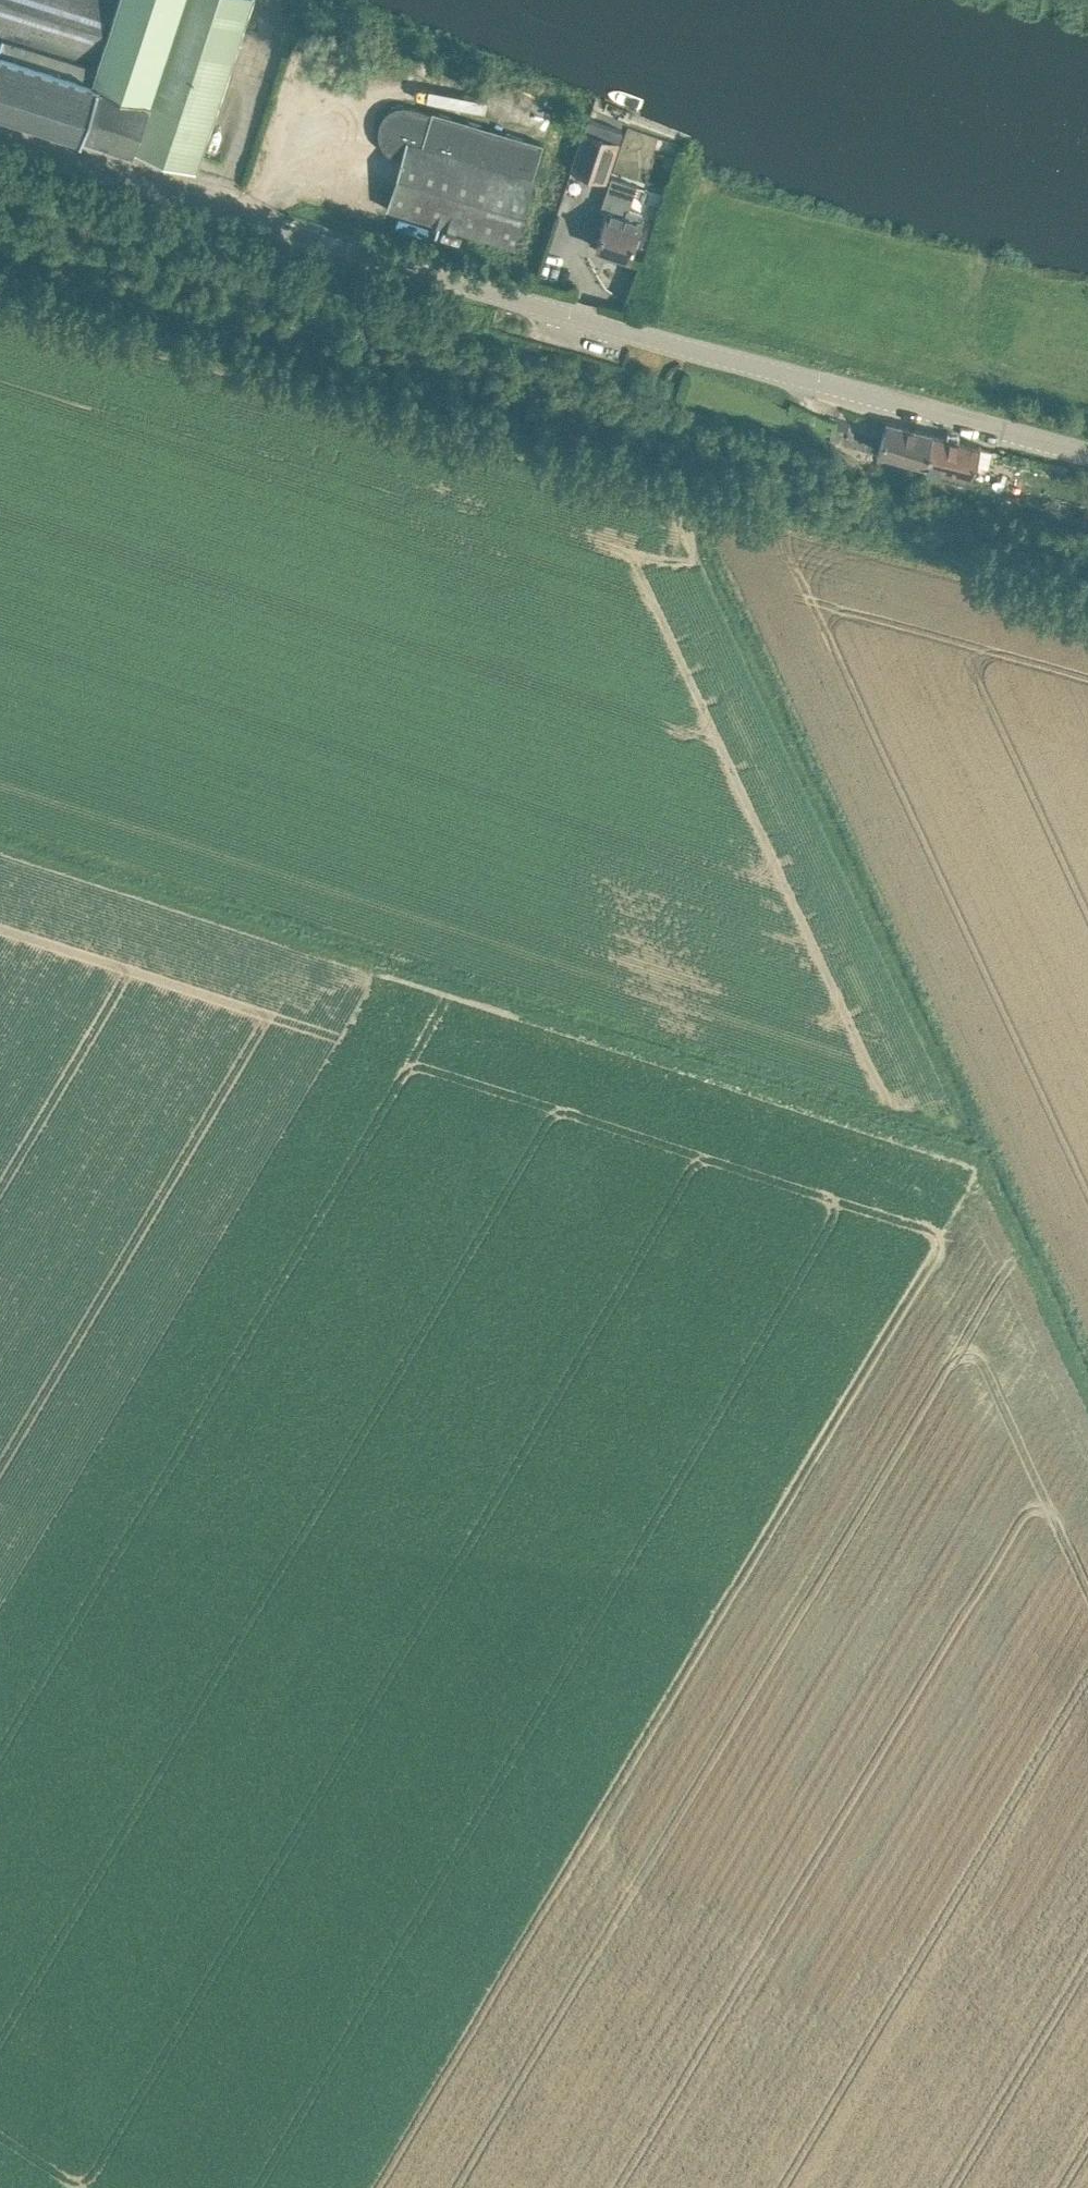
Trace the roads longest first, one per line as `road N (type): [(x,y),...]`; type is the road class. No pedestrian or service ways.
road 1 (tertiary): [(1087,453),(563,317),(0,141)]

